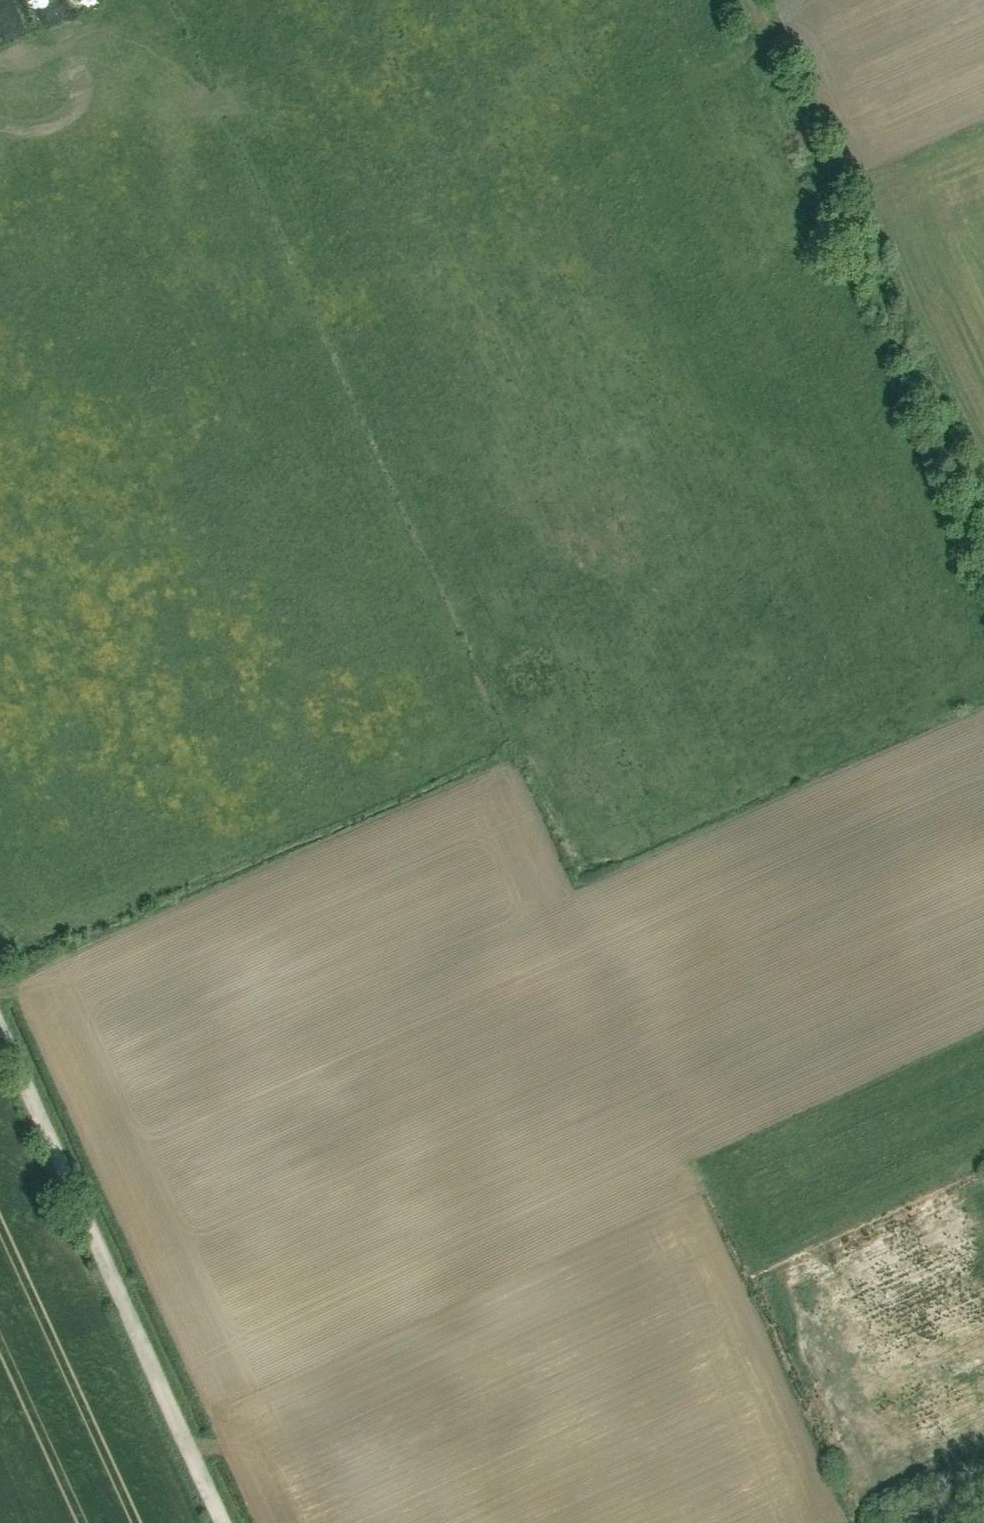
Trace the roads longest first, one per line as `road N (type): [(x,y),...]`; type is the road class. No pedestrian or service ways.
road 1 (track): [(983,516),(748,0)]
road 2 (track): [(0,1029),(225,1522)]

